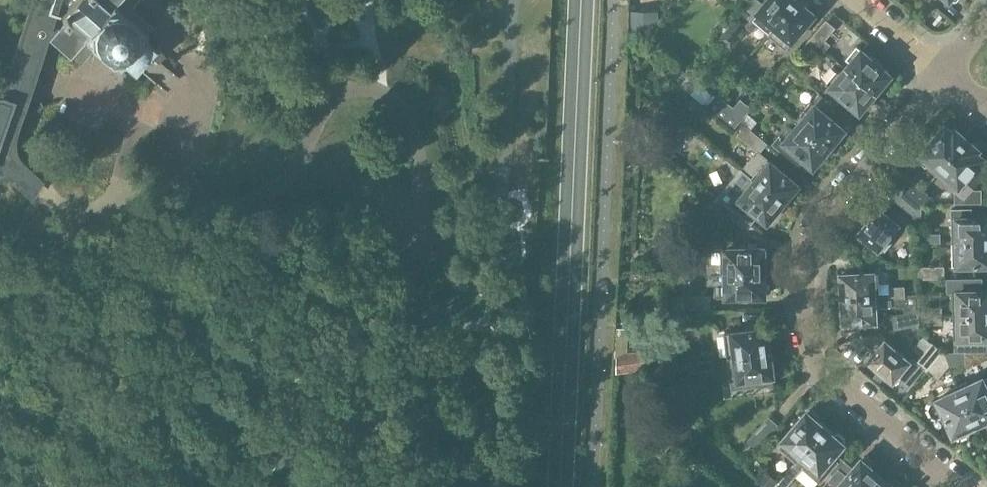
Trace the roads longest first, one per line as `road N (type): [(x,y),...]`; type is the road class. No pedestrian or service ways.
road 1 (residential): [(970,486),(837,381),(816,319),(819,270),(940,66)]

